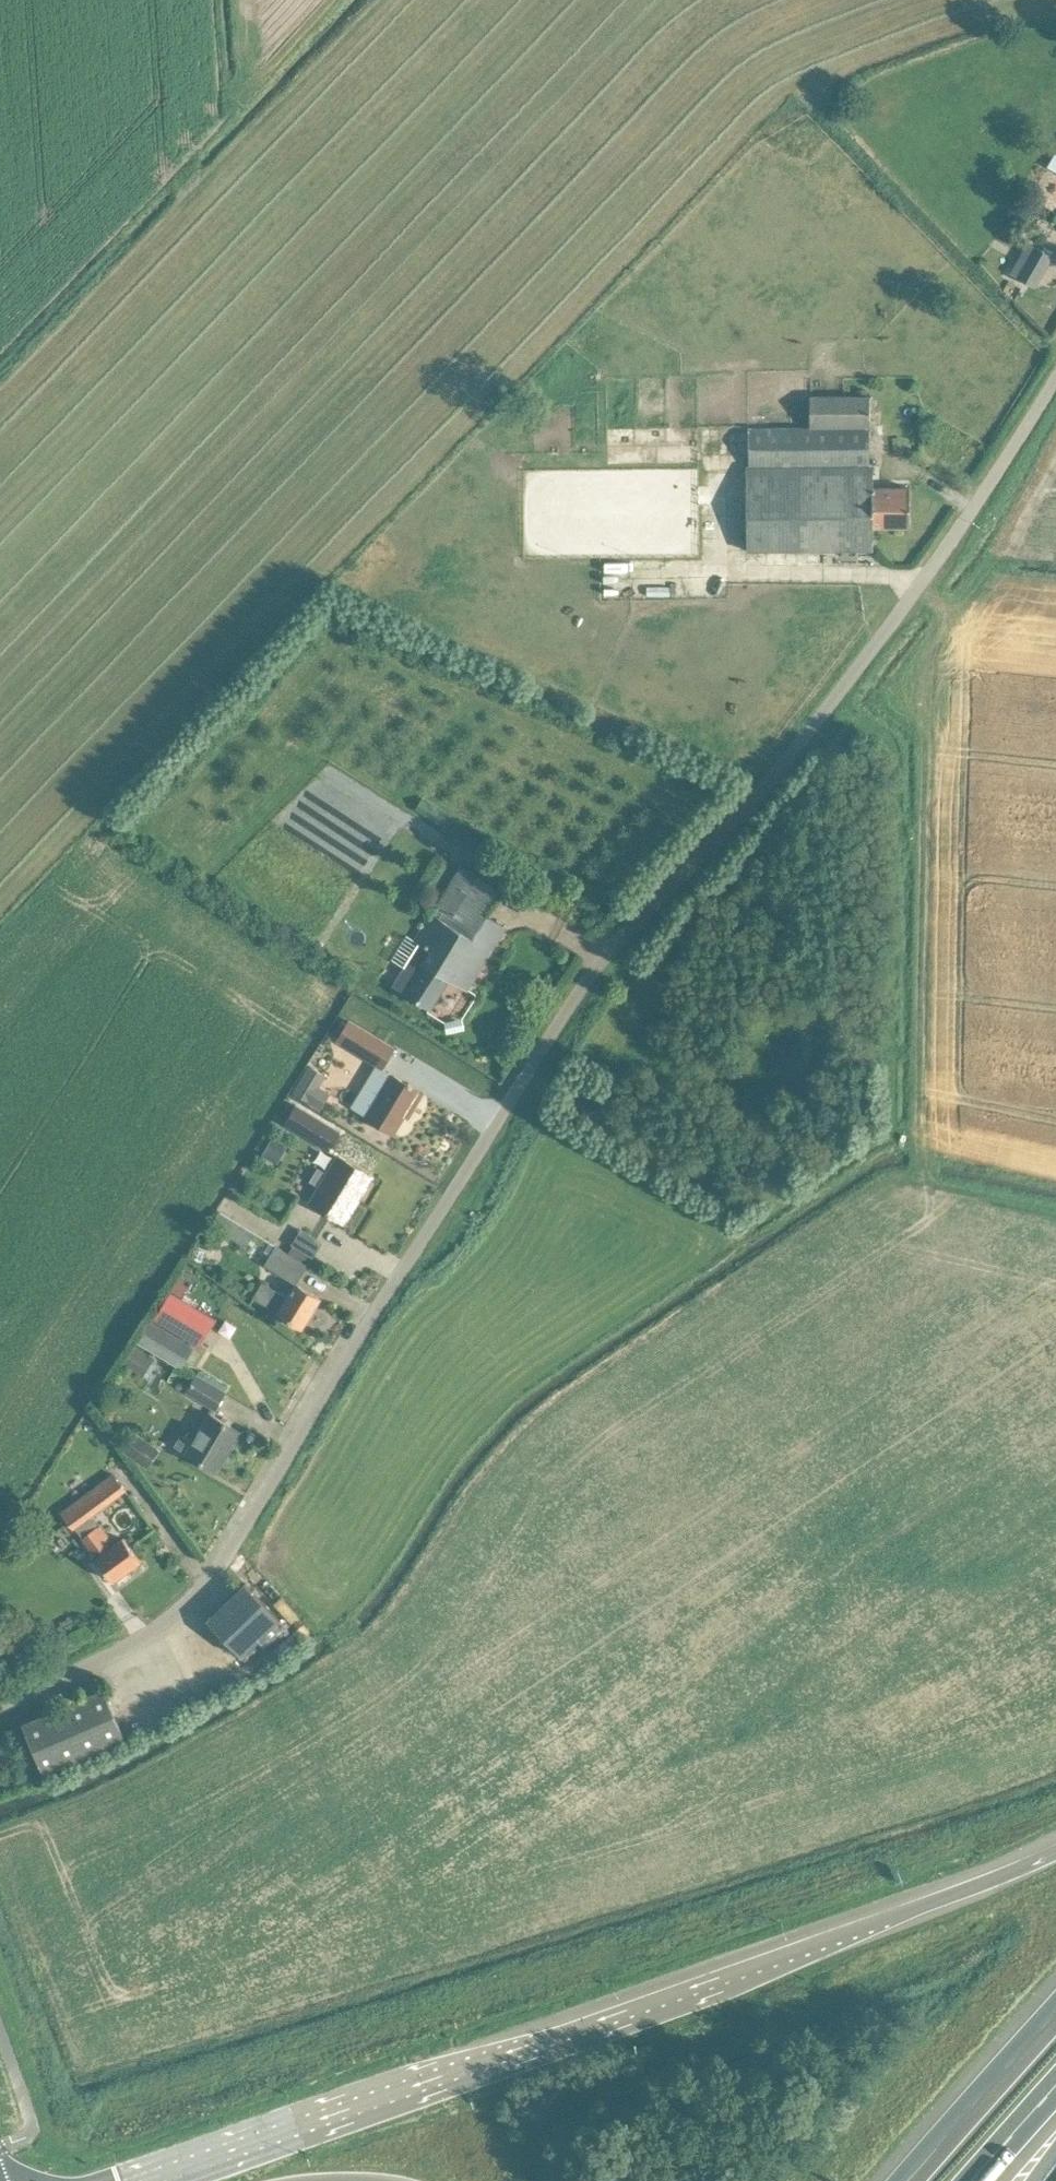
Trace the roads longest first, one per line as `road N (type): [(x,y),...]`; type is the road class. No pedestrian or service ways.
road 1 (unclassified): [(0,1706),(130,1644),(196,1598),(598,964),(780,770),(949,545),(1055,381)]
road 2 (motorway): [(1055,1853),(538,2048),(141,2180)]
road 3 (motorway): [(1055,2012),(908,2180)]
road 4 (motorway): [(973,2180),(1055,2089)]

